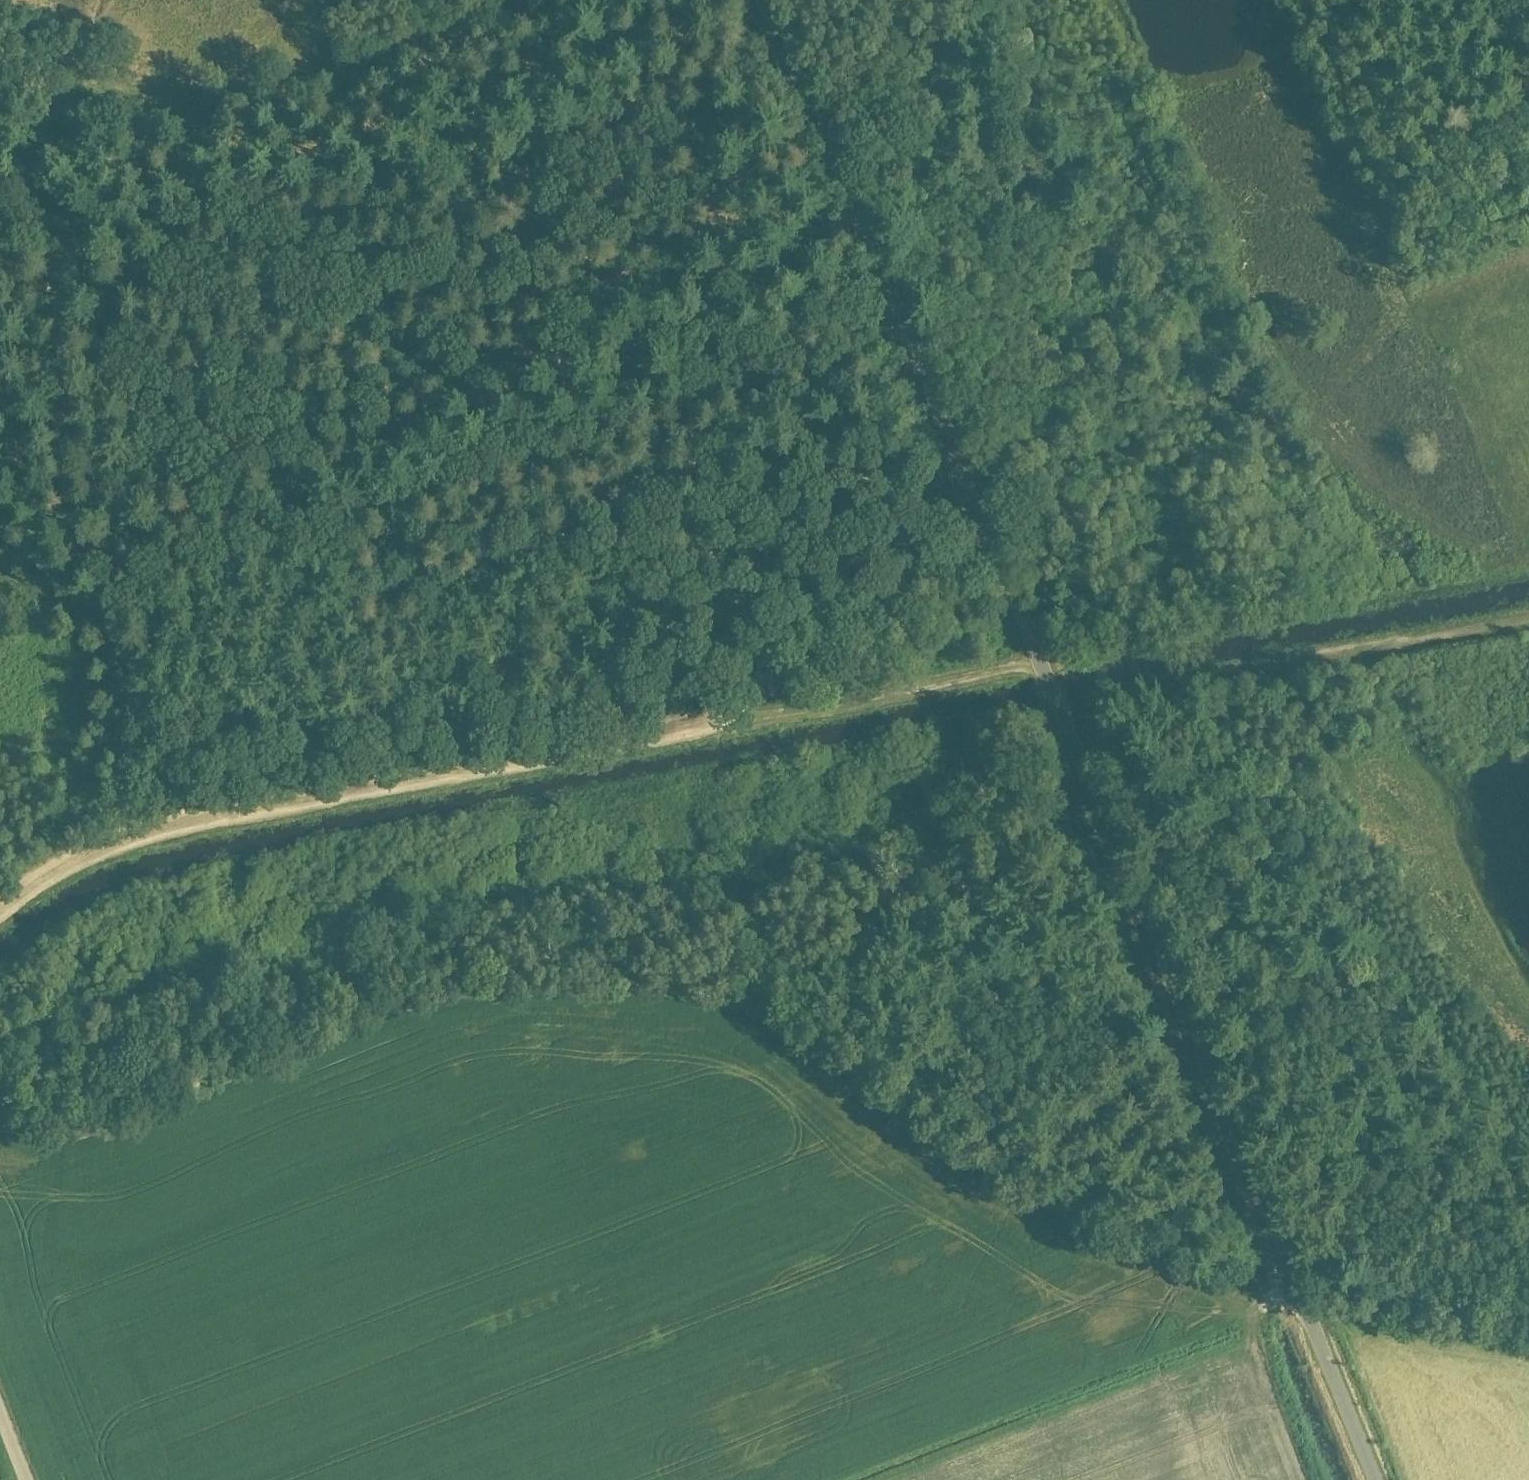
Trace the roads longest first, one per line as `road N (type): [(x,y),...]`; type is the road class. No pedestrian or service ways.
road 1 (unclassified): [(1376,1479),(885,287),(757,0)]
road 2 (track): [(0,571),(78,606),(104,606),(607,298),(678,285),(766,312),(879,273)]
road 3 (track): [(0,909),(106,845),(201,820),(711,728)]
road 4 (track): [(531,0),(337,75),(225,97),(65,102)]
road 5 (track): [(1056,704),(1528,619)]
road 6 (track): [(711,728),(909,582),(991,544)]
road 7 (track): [(711,728),(1039,664)]
road 8 (track): [(1305,1308),(1528,1339)]
road 9 (track): [(65,102),(90,68),(87,50),(6,0)]
road 10 (track): [(0,222),(65,102)]

